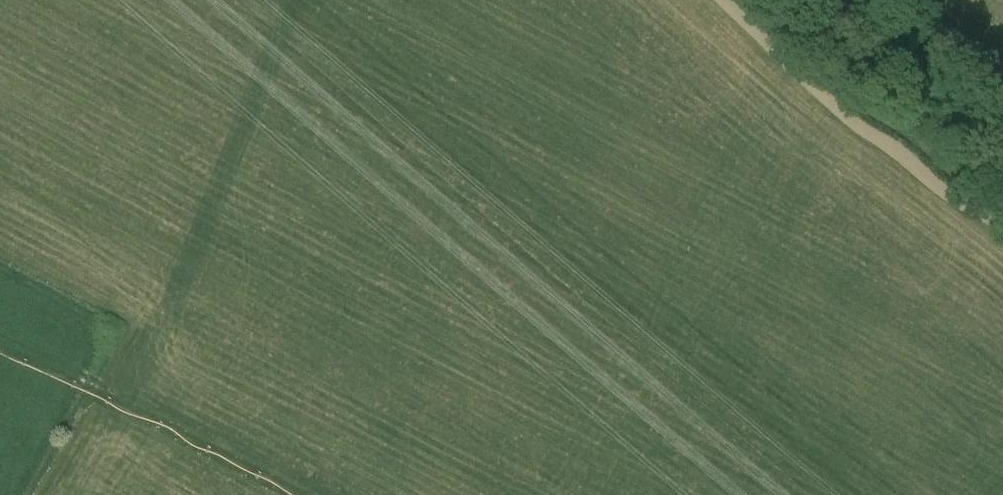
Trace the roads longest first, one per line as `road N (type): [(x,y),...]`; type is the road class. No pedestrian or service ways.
road 1 (track): [(870,0),(1002,113)]

